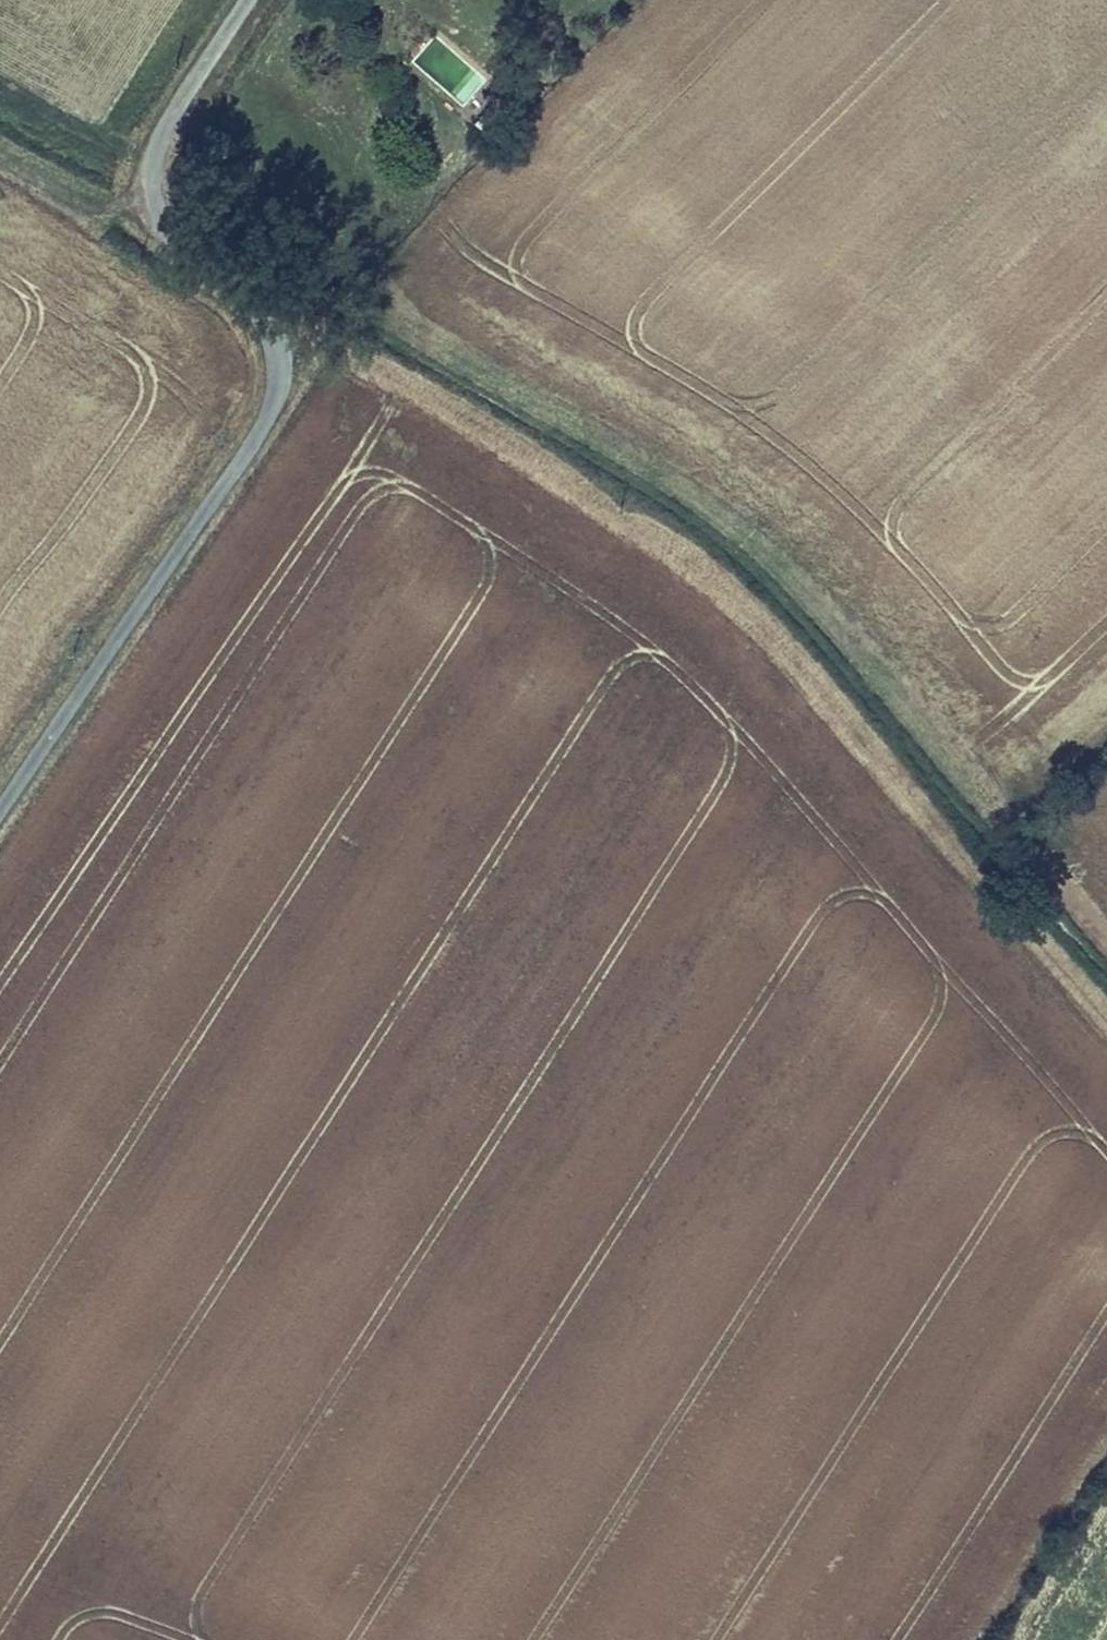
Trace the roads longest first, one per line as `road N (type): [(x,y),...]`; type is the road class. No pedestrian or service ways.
road 1 (unclassified): [(0,811),(249,447),(275,390),(275,340),(263,317),(244,293),(185,253),(154,205),(160,139),(248,0)]

